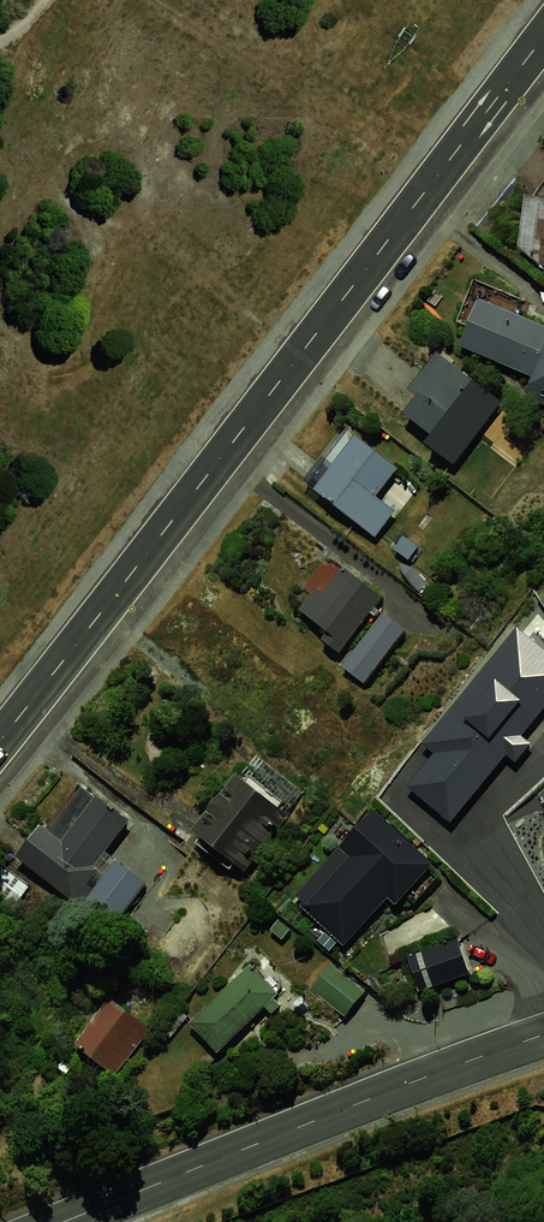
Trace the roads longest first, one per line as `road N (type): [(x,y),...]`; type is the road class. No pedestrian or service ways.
road 1 (primary): [(0,738),(543,36)]
road 2 (secondary): [(543,1035),(64,1221)]

